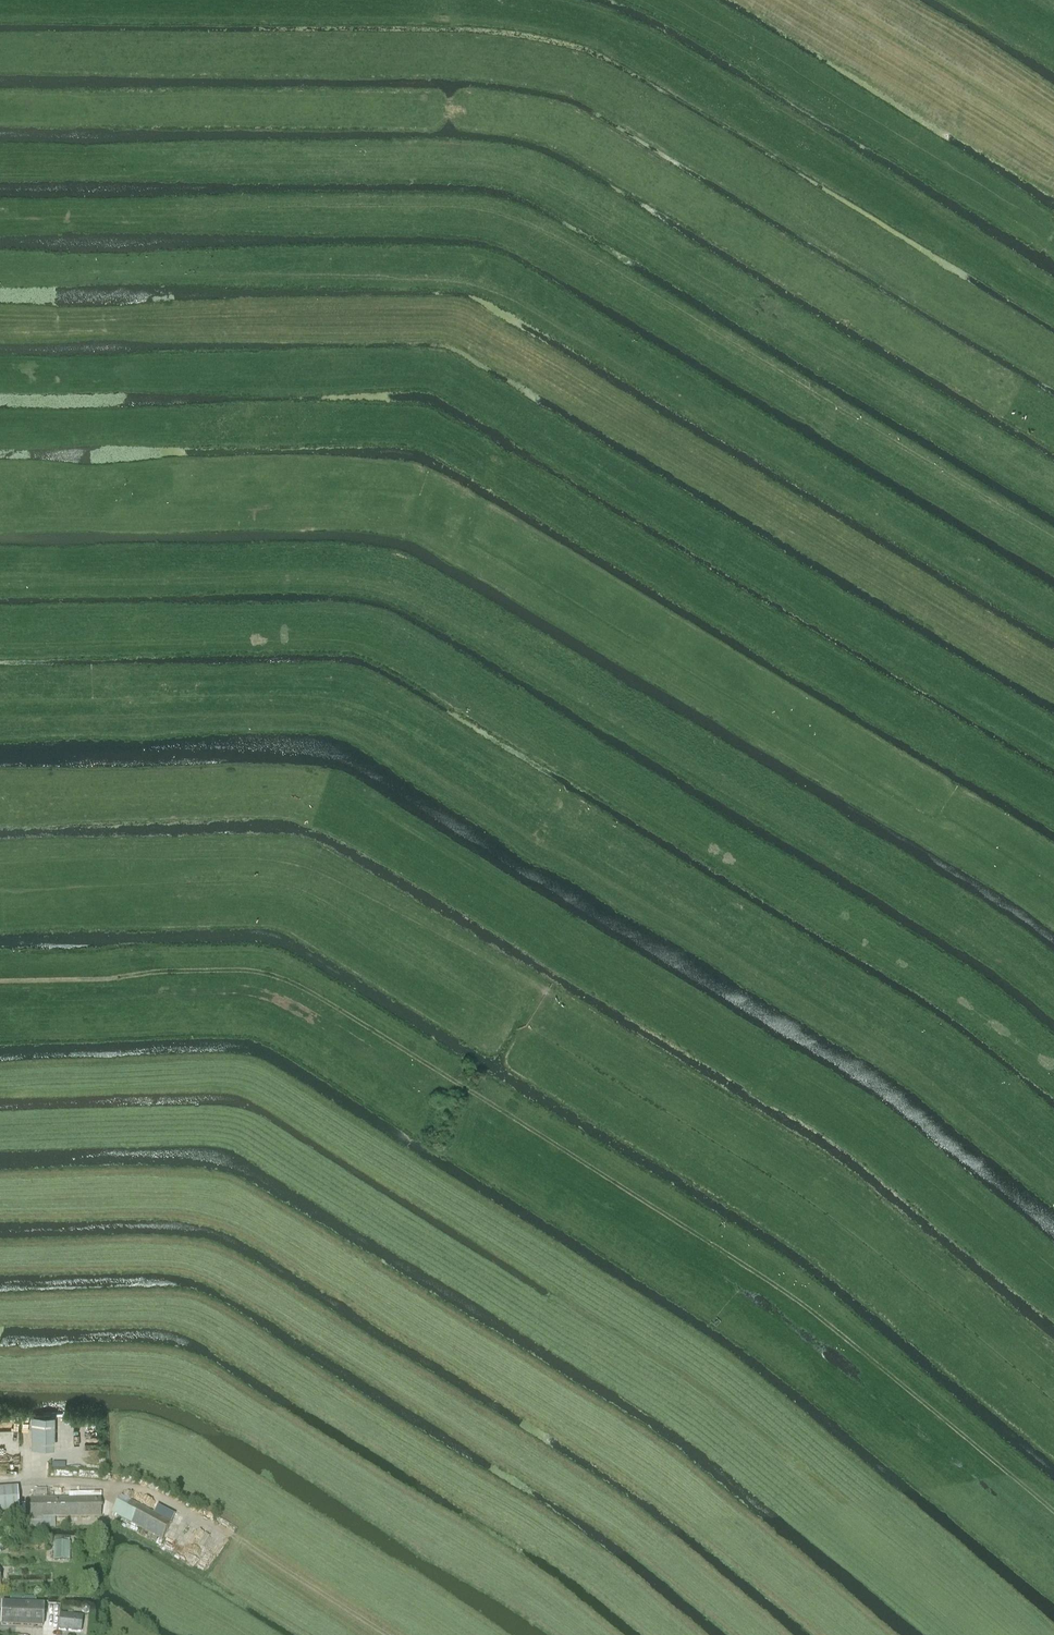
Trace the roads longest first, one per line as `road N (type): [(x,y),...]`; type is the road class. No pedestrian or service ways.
road 1 (track): [(1053,1517),(763,1275),(272,979),(0,980)]
road 2 (track): [(385,1634),(182,1507),(123,1488)]

